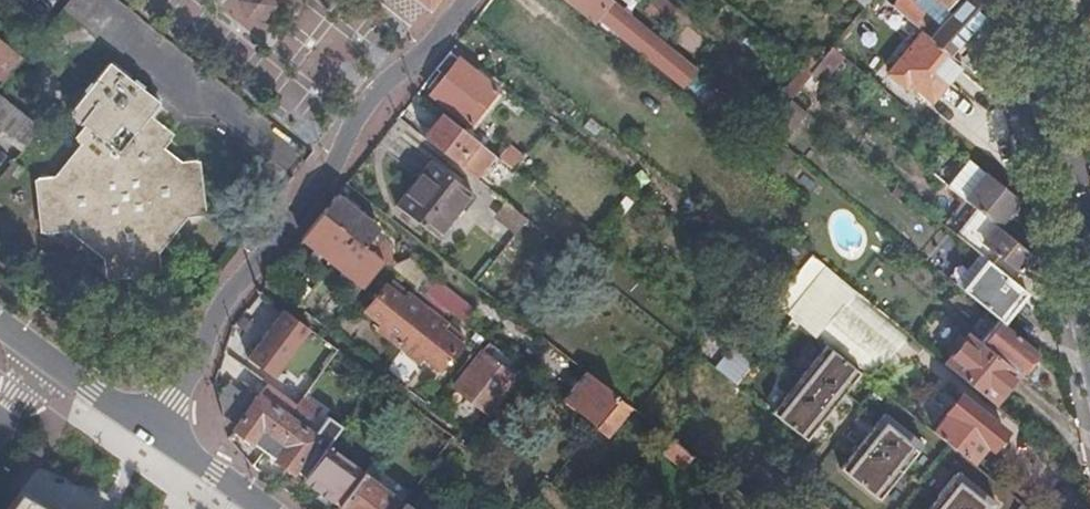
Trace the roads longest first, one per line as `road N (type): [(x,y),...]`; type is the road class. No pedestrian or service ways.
road 1 (residential): [(158,435),(217,319),(335,168),(363,111),(432,48),(470,0)]
road 2 (residential): [(1015,0),(1089,327)]
road 3 (residential): [(158,435),(49,359)]
road 4 (residential): [(264,508),(158,435)]

